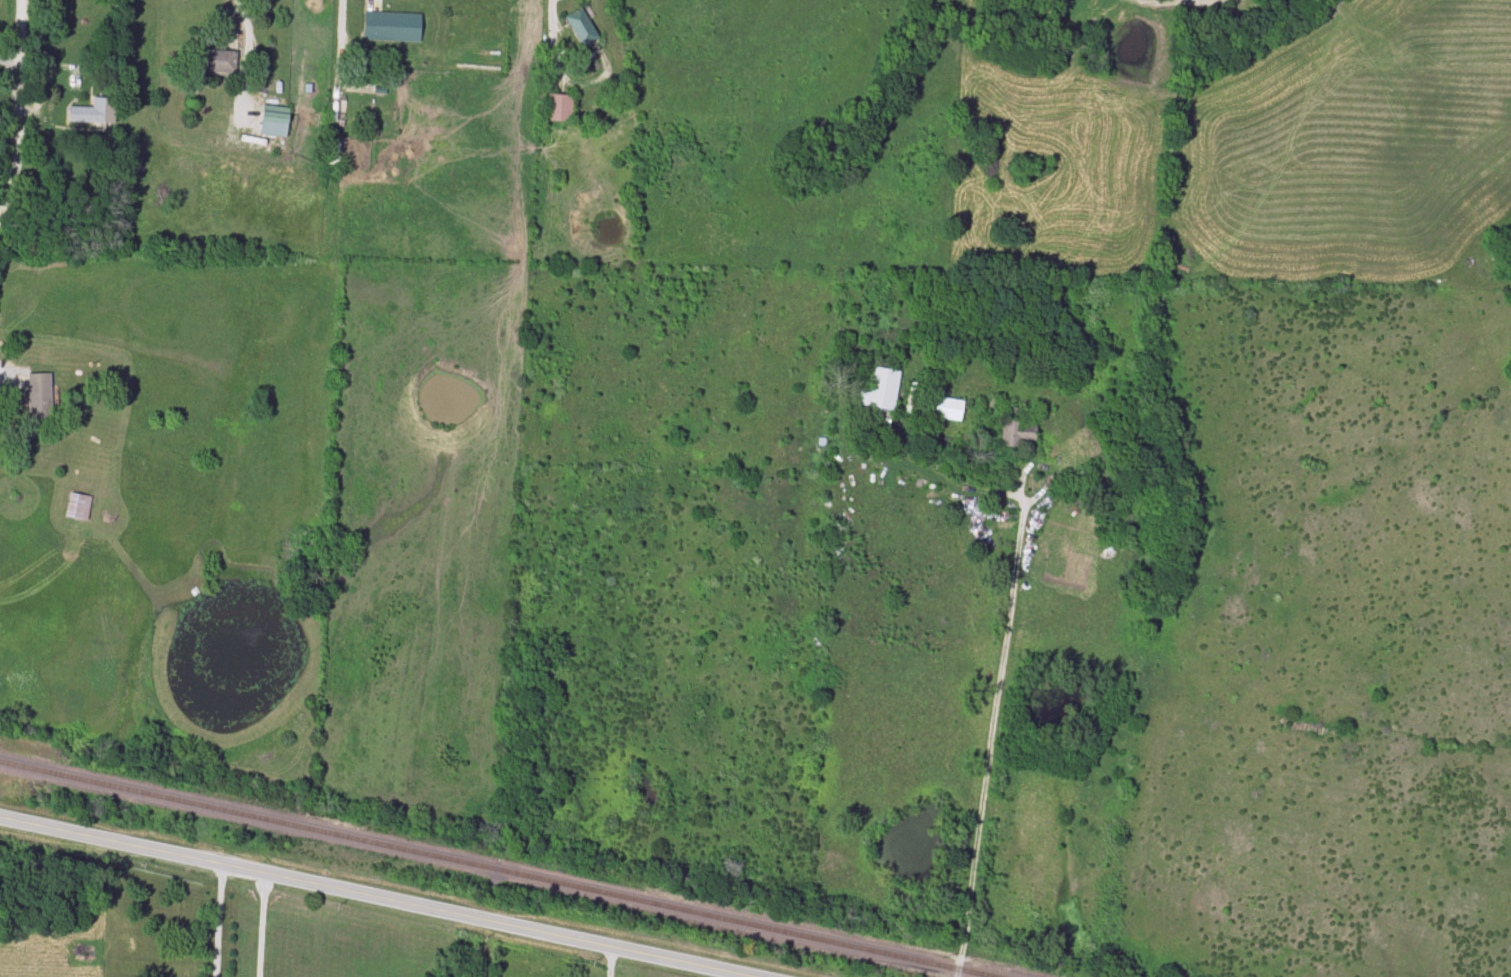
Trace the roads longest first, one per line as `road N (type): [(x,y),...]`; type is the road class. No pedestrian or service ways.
road 1 (secondary): [(0,819),(734,976)]
road 2 (residential): [(0,207),(15,153),(21,0)]

